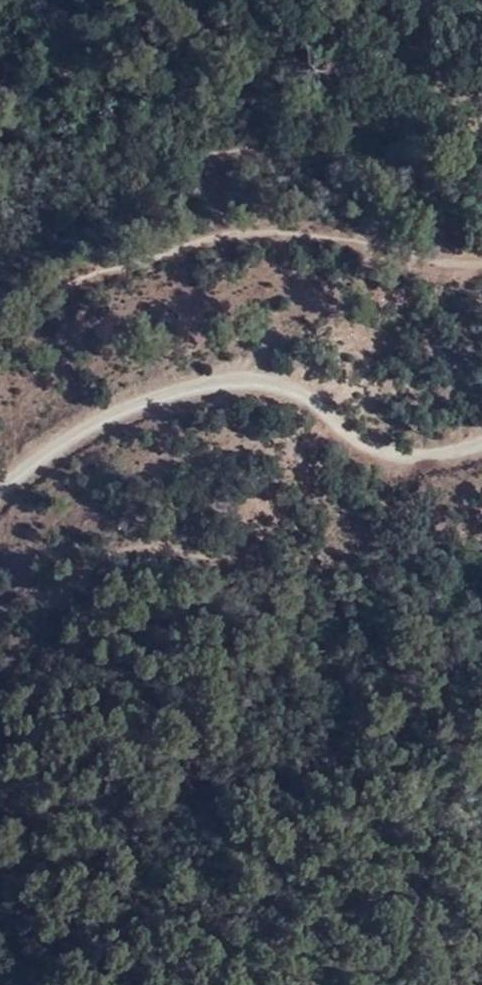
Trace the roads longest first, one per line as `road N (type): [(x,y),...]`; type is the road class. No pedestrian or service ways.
road 1 (track): [(0,495),(97,424),(216,385),(249,382),(300,396),(378,455),(399,462),(481,447)]

